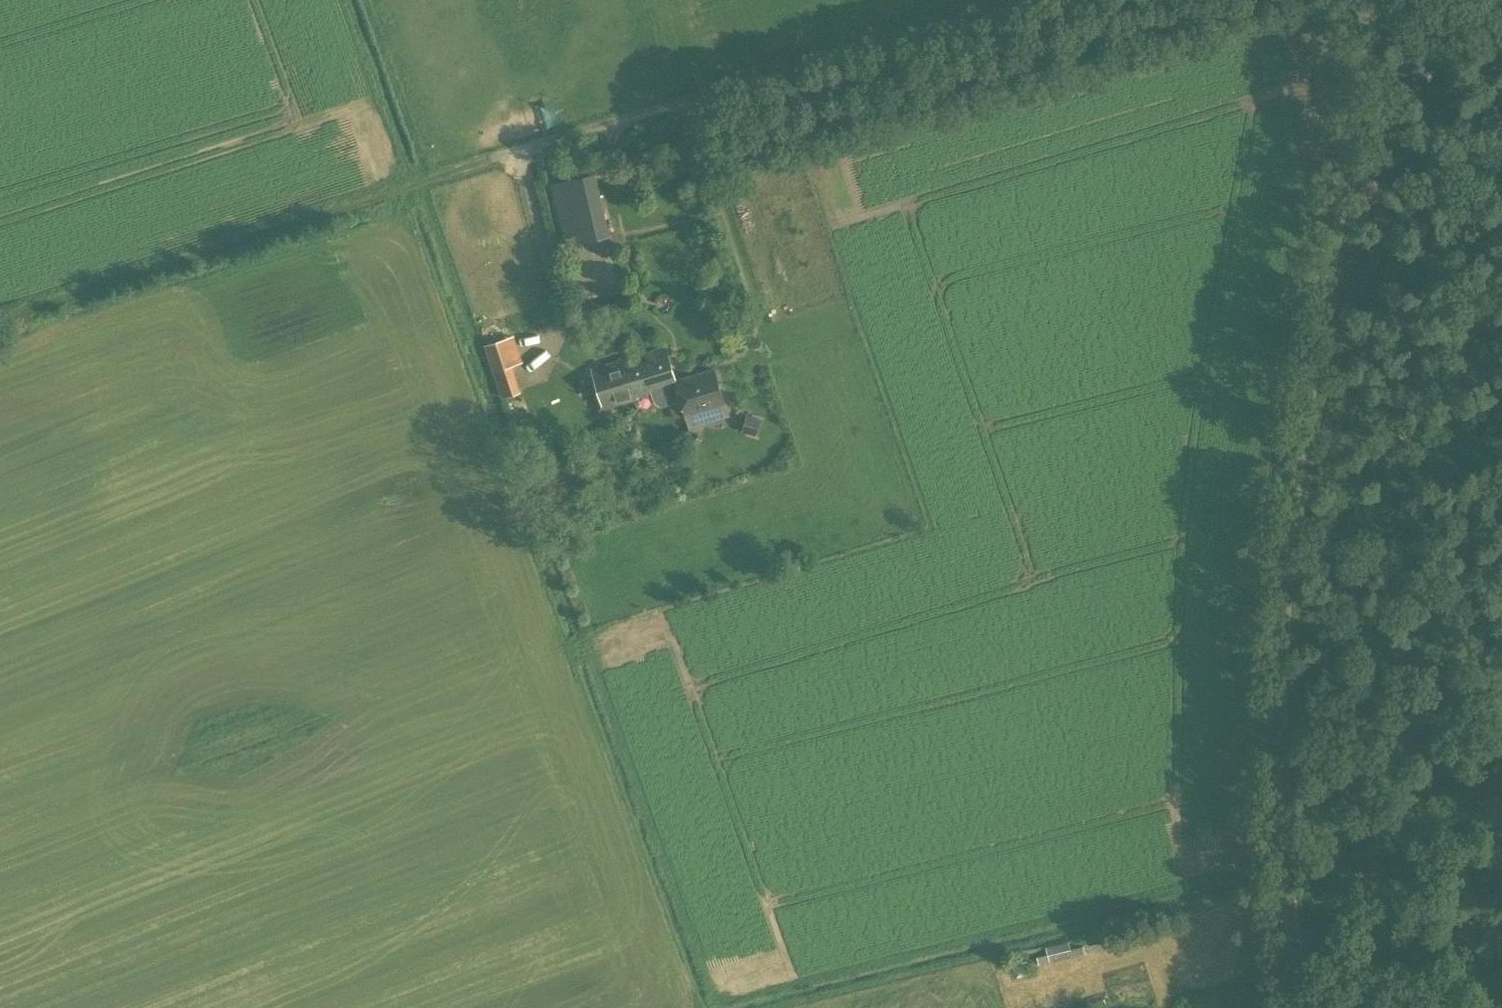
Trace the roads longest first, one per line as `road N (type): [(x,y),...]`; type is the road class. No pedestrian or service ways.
road 1 (track): [(0,311),(1026,0)]
road 2 (unclassified): [(1303,1007),(1288,727),(1293,505),(1368,0)]

